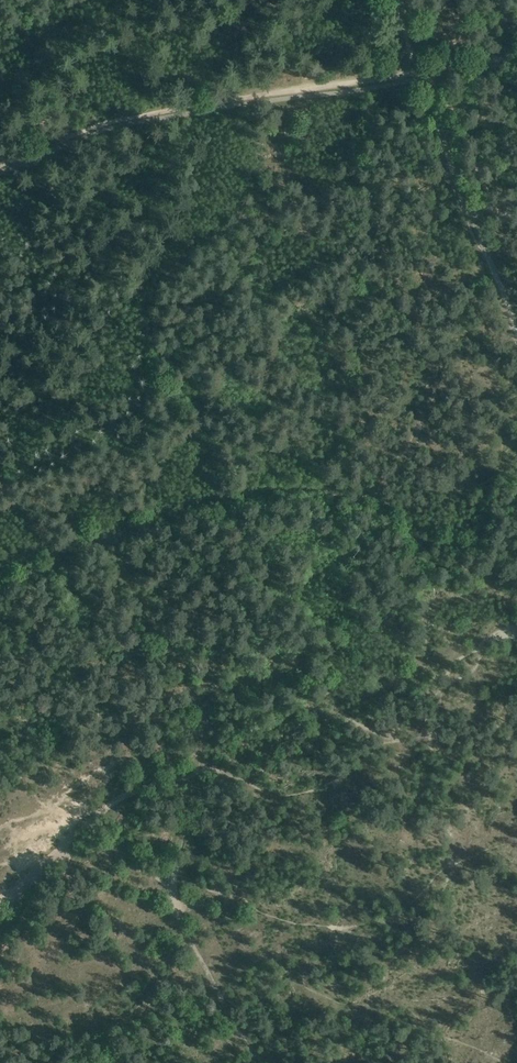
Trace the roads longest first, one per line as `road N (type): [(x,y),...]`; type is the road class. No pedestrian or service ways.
road 1 (track): [(0,162),(91,112),(516,52)]
road 2 (track): [(516,336),(394,0)]

